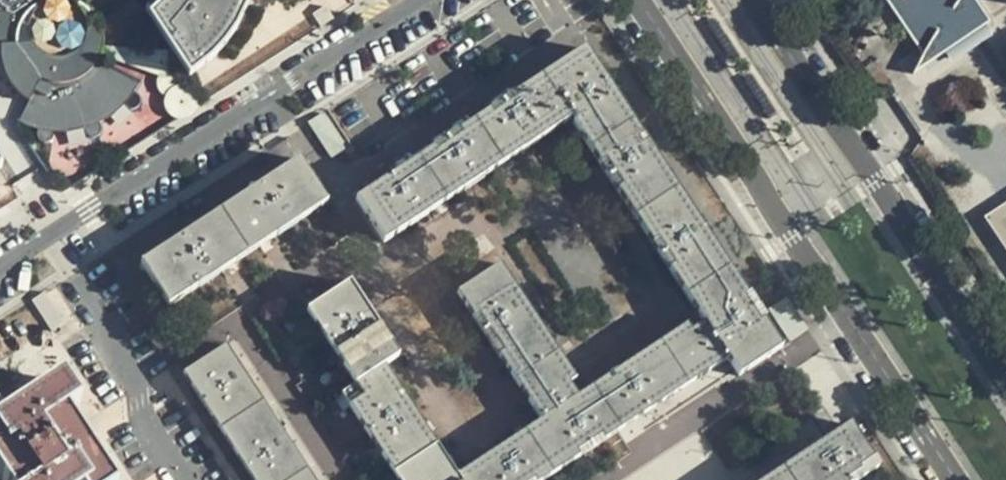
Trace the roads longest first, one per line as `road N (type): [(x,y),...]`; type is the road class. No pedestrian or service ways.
road 1 (secondary): [(636,0),(954,479)]
road 2 (residential): [(0,263),(418,0)]
road 3 (secondary): [(1005,380),(757,0)]

